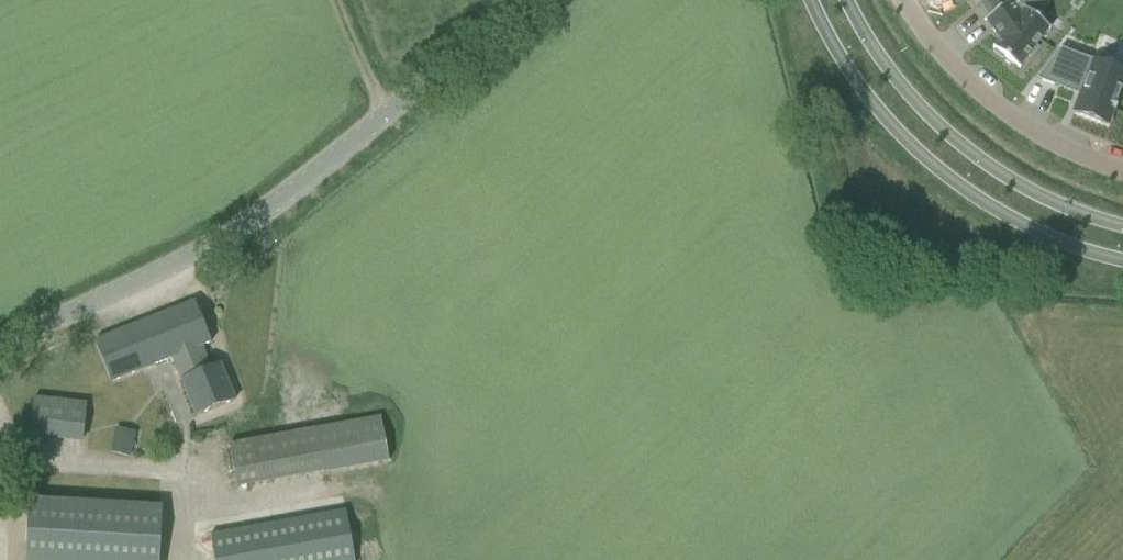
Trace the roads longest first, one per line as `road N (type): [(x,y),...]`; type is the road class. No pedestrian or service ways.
road 1 (unclassified): [(0,323),(113,266),(229,221),(520,0)]
road 2 (secondary): [(811,0),(881,112),(939,171),(1026,225),(1122,261)]
road 3 (secondary): [(1122,224),(1044,196),(967,149),(910,93),(847,0)]
road 4 (residential): [(1122,172),(1075,155),(995,105),(950,64),(904,0)]

